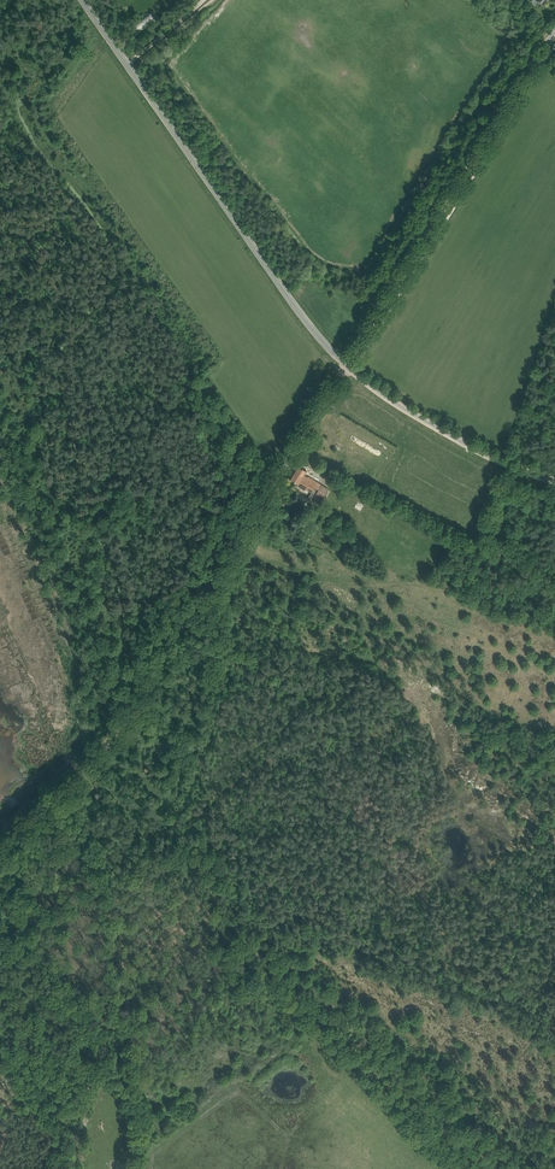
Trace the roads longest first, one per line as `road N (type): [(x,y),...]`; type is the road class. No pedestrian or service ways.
road 1 (tertiary): [(346,364),(291,300),(83,0)]
road 2 (tertiary): [(346,364),(554,30)]
road 3 (track): [(113,739),(0,485)]
road 4 (tertiary): [(554,477),(433,425),(346,364)]

